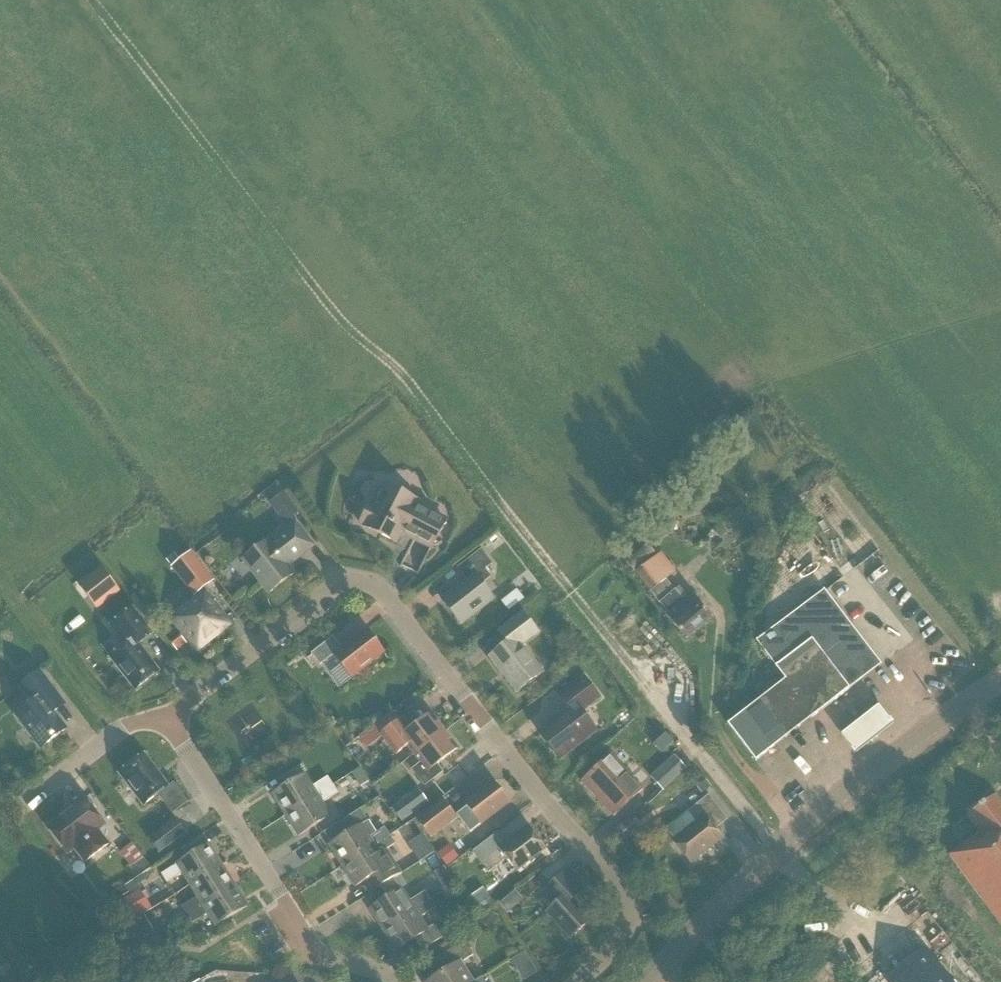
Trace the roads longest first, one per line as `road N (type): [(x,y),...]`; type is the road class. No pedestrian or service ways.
road 1 (track): [(661,700),(407,377),(348,326),(93,0)]
road 2 (residential): [(581,981),(630,936),(633,901),(374,567),(360,567),(172,721)]
road 3 (residential): [(392,981),(315,953),(172,721)]
road 4 (tertiary): [(784,848),(1000,680)]
road 5 (residential): [(784,848),(661,700)]
road 6 (tertiary): [(650,981),(784,848)]
road 7 (residential): [(172,721),(128,734),(30,804)]

